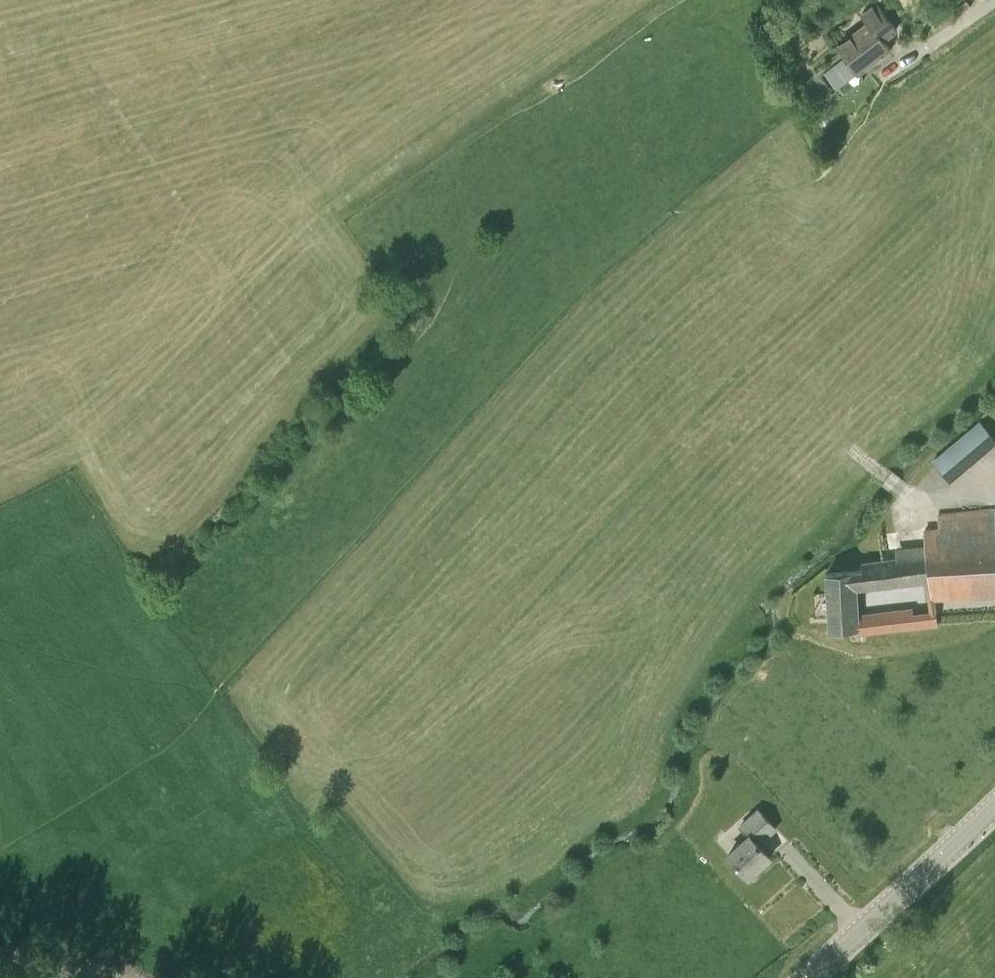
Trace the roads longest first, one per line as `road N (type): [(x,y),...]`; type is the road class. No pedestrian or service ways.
road 1 (tertiary): [(810,977),(994,806)]
road 2 (residential): [(991,0),(882,77)]

